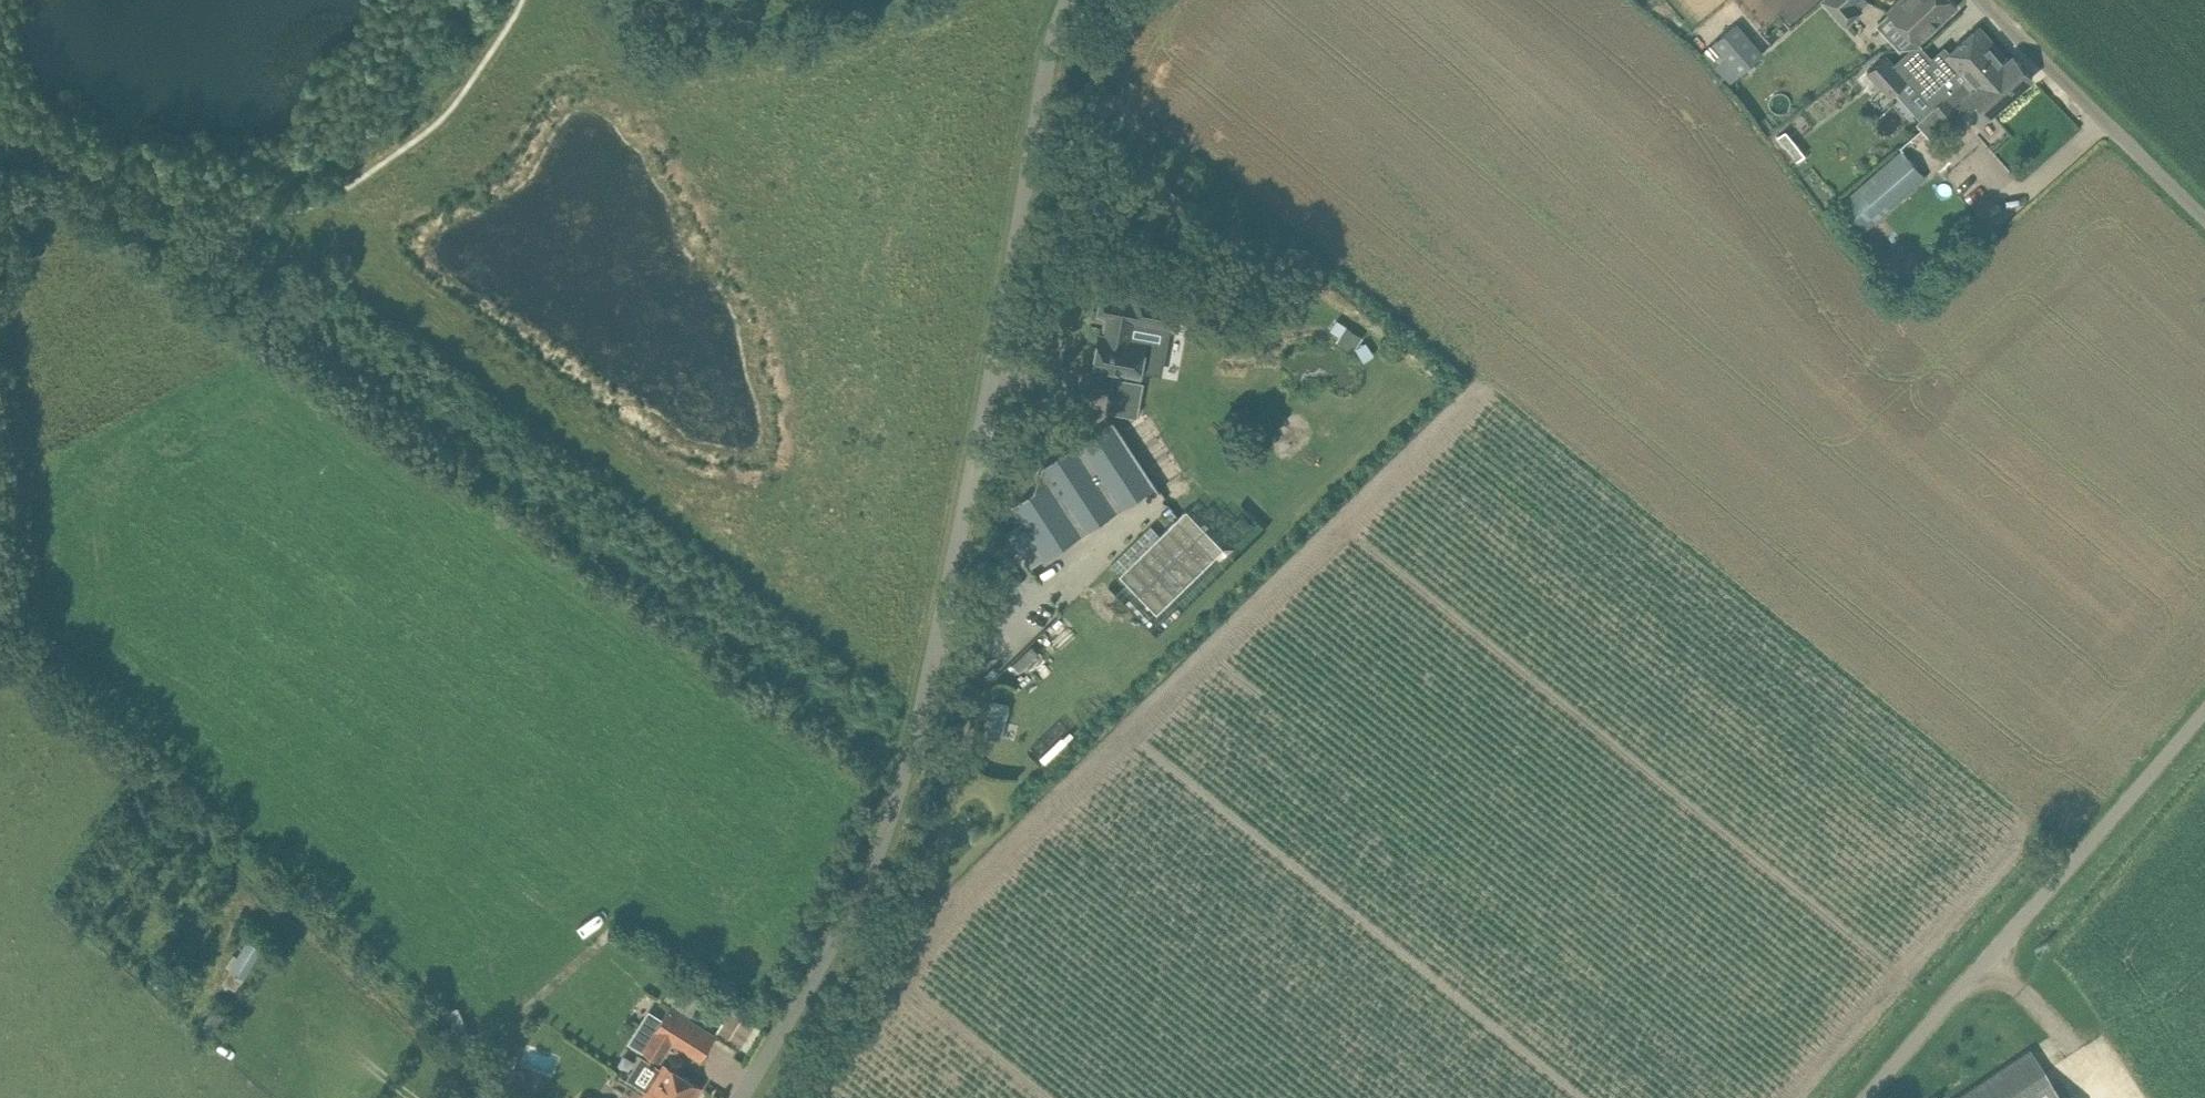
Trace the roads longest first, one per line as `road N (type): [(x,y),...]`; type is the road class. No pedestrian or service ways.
road 1 (unclassified): [(741,1097),(869,886),(921,715),(1047,89),(1078,0)]
road 2 (unclassified): [(1881,1097),(2204,719)]
road 3 (unclassified): [(2204,218),(1978,0)]

